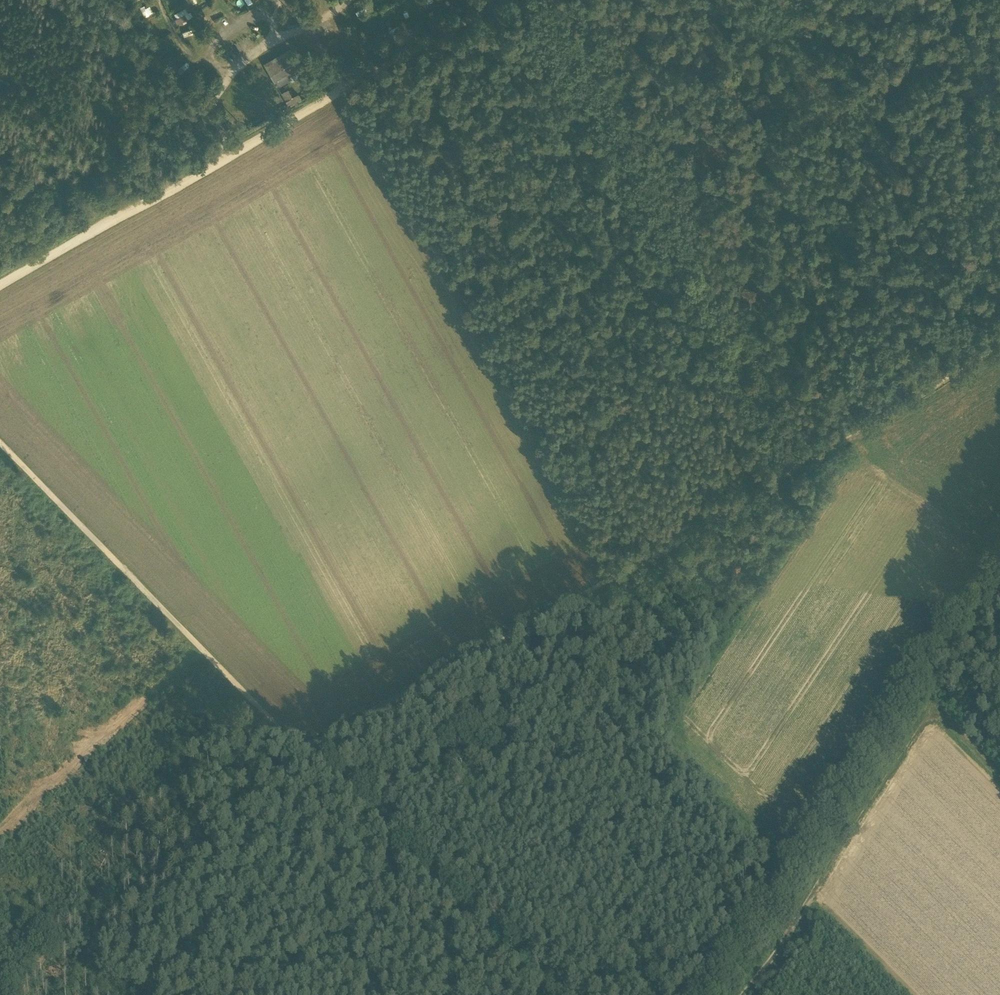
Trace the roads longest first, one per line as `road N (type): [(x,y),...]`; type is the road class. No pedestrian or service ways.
road 1 (track): [(999,344),(309,758)]
road 2 (unclassified): [(0,281),(504,0)]
road 3 (track): [(0,444),(309,758)]
road 4 (track): [(932,702),(738,994)]
road 5 (track): [(309,758),(544,994)]

